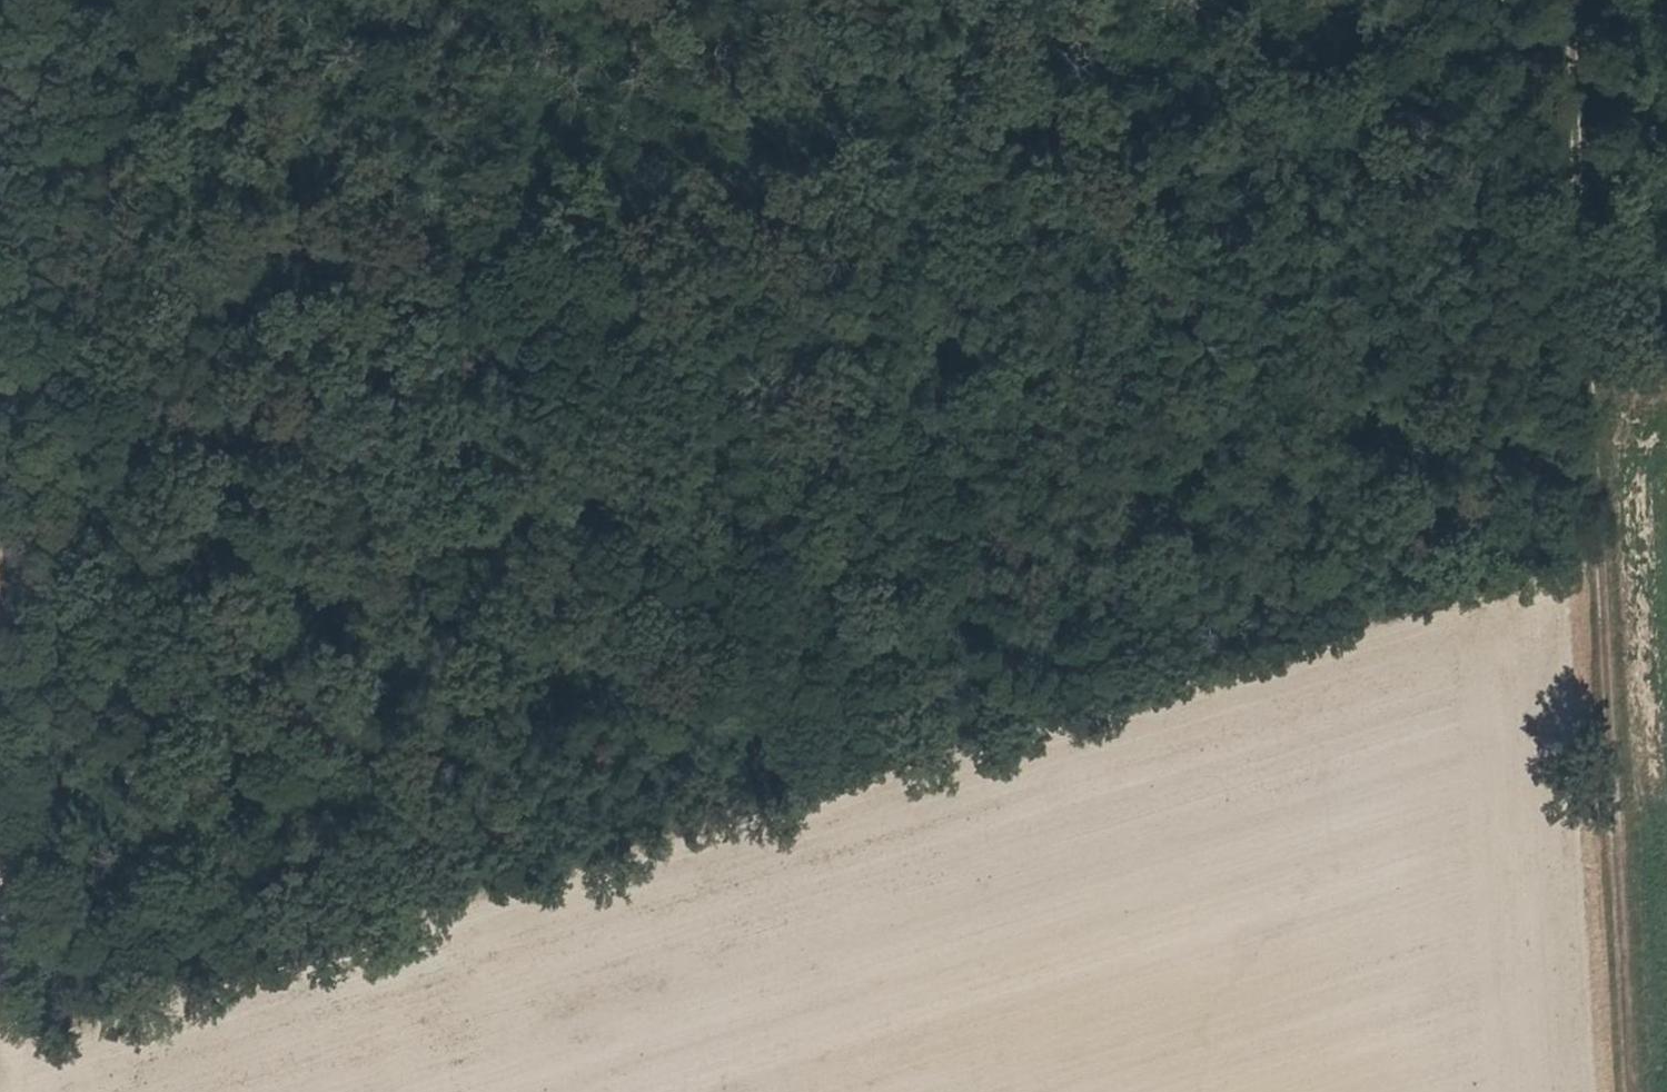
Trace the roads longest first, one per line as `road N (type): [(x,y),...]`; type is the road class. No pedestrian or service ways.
road 1 (track): [(1624,1091),(1579,495)]
road 2 (track): [(1610,0),(1579,495)]

